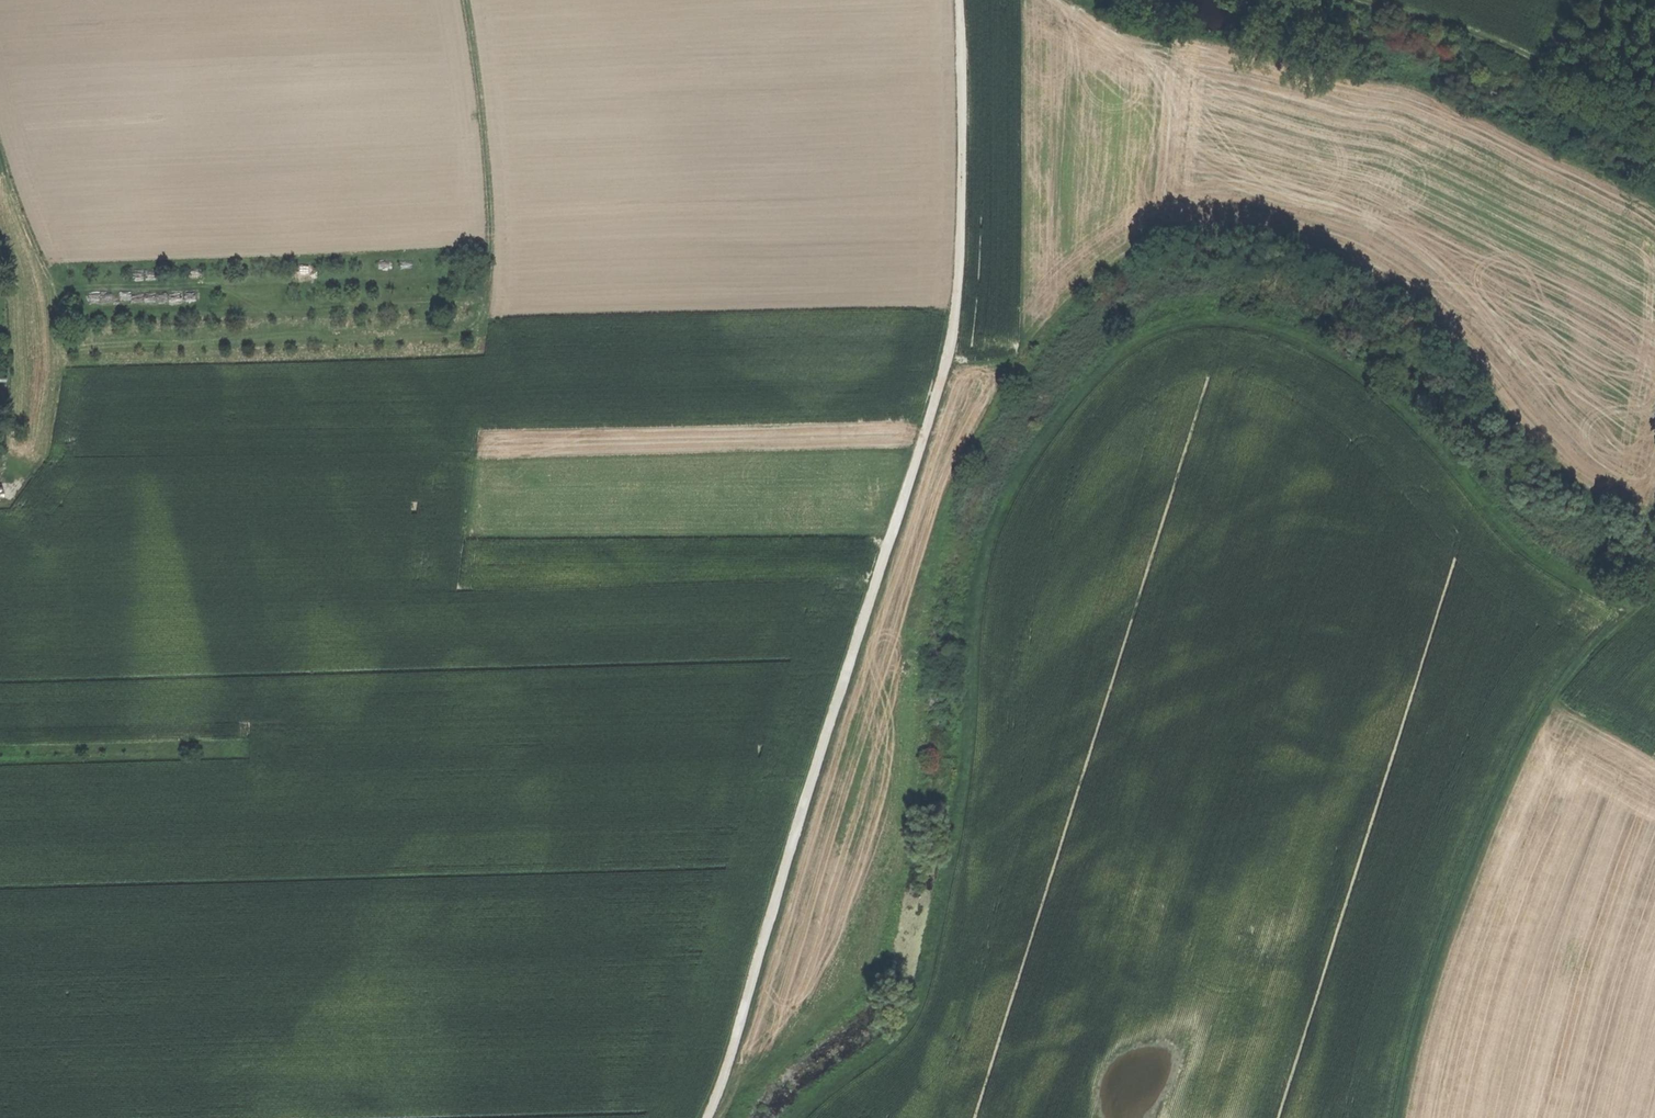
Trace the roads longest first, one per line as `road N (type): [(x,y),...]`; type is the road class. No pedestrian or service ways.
road 1 (track): [(958,0),(964,240),(947,363),(703,1117)]
road 2 (track): [(1399,1117),(1431,977),(1520,755),(1570,674),(1654,588)]
road 3 (track): [(487,344),(491,231),(464,0)]
road 4 (track): [(1654,128),(1472,29),(1373,0)]
road 5 (track): [(49,283),(0,149)]

